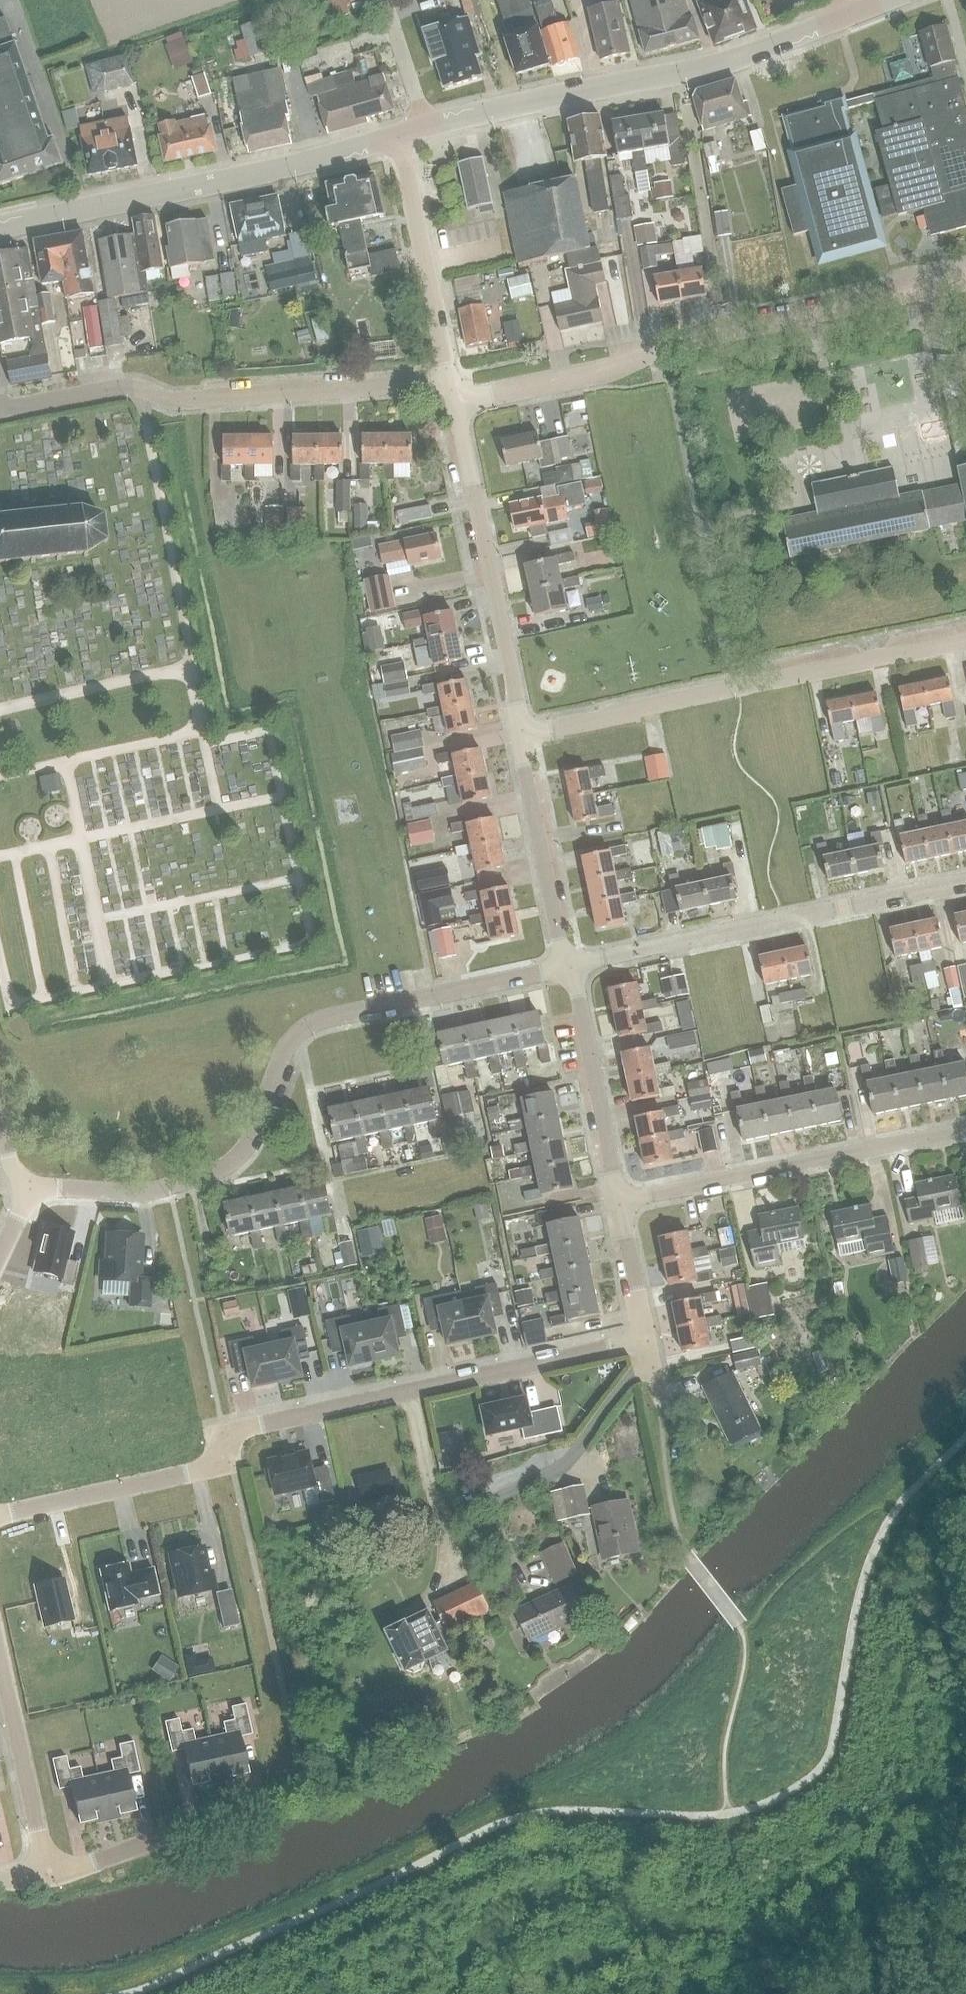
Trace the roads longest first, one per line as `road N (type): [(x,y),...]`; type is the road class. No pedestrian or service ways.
road 1 (residential): [(0,1521),(211,1473),(222,1440),(645,1346)]
road 2 (residential): [(28,1194),(138,1197),(224,1172),(249,1145),(295,1037),(568,973)]
road 3 (residential): [(0,415),(128,390),(173,408),(349,395),(451,397)]
road 4 (tertiary): [(425,132),(680,76),(851,19)]
road 5 (tertiary): [(0,234),(398,139)]
road 6 (residential): [(568,973),(965,888)]
road 7 (residential): [(616,1207),(965,1132)]
road 8 (residential): [(731,694),(664,351)]
road 9 (residential): [(519,739),(451,397)]
road 10 (residential): [(664,351),(965,283)]
road 11 (residential): [(451,397),(398,139)]
road 12 (residential): [(568,973),(519,739)]
road 13 (residential): [(616,1207),(568,973)]
road 14 (residential): [(731,694),(965,646)]
road 15 (residential): [(46,1883),(147,1847),(255,1792)]
road 16 (residential): [(451,397),(587,381),(664,351)]
road 17 (residential): [(519,739),(731,694)]
road 18 (residential): [(46,1883),(0,1674)]
road 19 (residential): [(645,1346),(616,1207)]
road 20 (residential): [(425,132),(380,0)]

